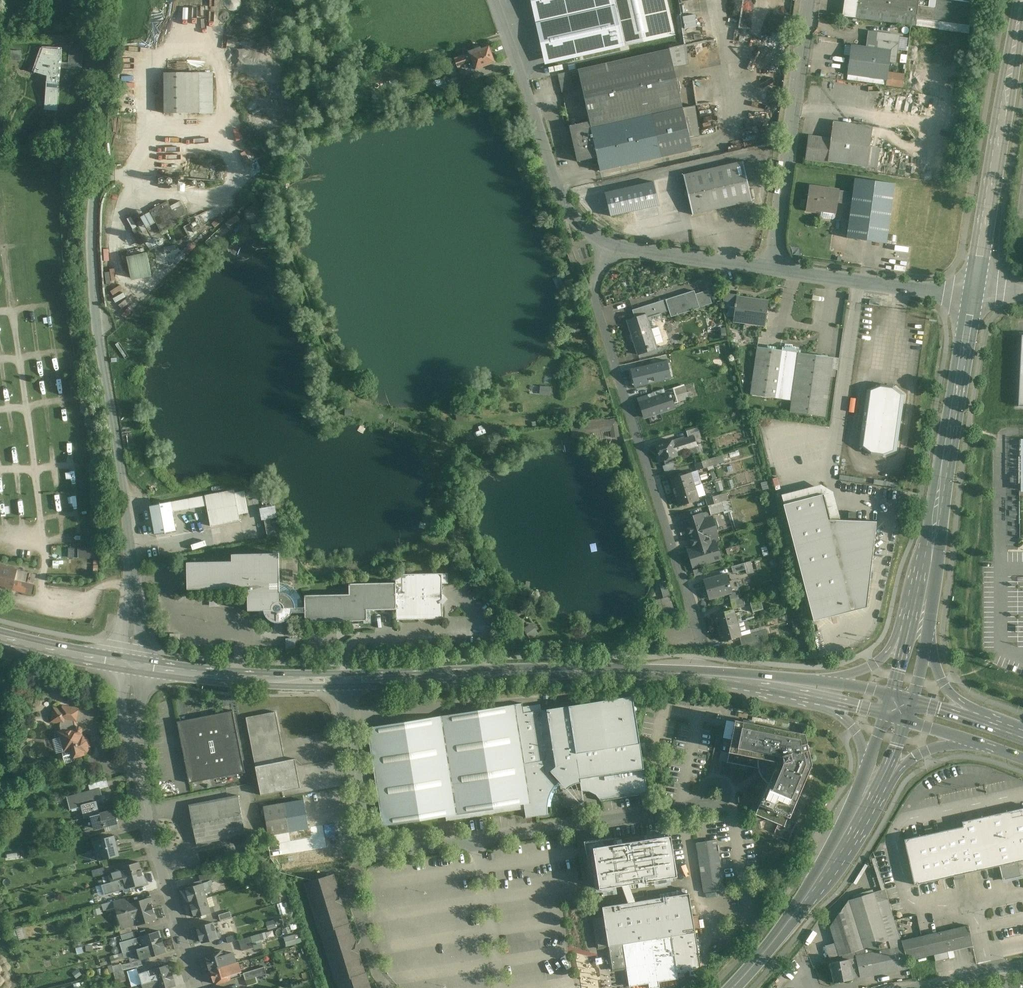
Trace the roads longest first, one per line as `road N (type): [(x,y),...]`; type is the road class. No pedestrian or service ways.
road 1 (residential): [(109,0),(91,220),(132,571),(132,663)]
road 2 (unclassified): [(706,795),(684,808),(404,850),(373,826),(361,794),(349,679)]
road 3 (secondary): [(349,679),(639,671),(794,684)]
road 4 (residential): [(613,245),(594,288),(694,615),(690,635)]
road 5 (residential): [(132,663),(145,807),(201,987)]
road 6 (secondary): [(923,609),(971,293)]
road 7 (secondary): [(971,293),(1022,0)]
road 8 (residential): [(496,0),(562,194),(581,223),(613,245)]
road 9 (unclassified): [(804,0),(772,265)]
road 10 (primary): [(734,987),(808,896),(863,801)]
road 11 (secondary): [(132,663),(235,677),(349,679)]
road 12 (unclassified): [(772,265),(971,293)]
road 13 (unclassified): [(613,245),(772,265)]
road 14 (secondary): [(0,638),(132,663)]

